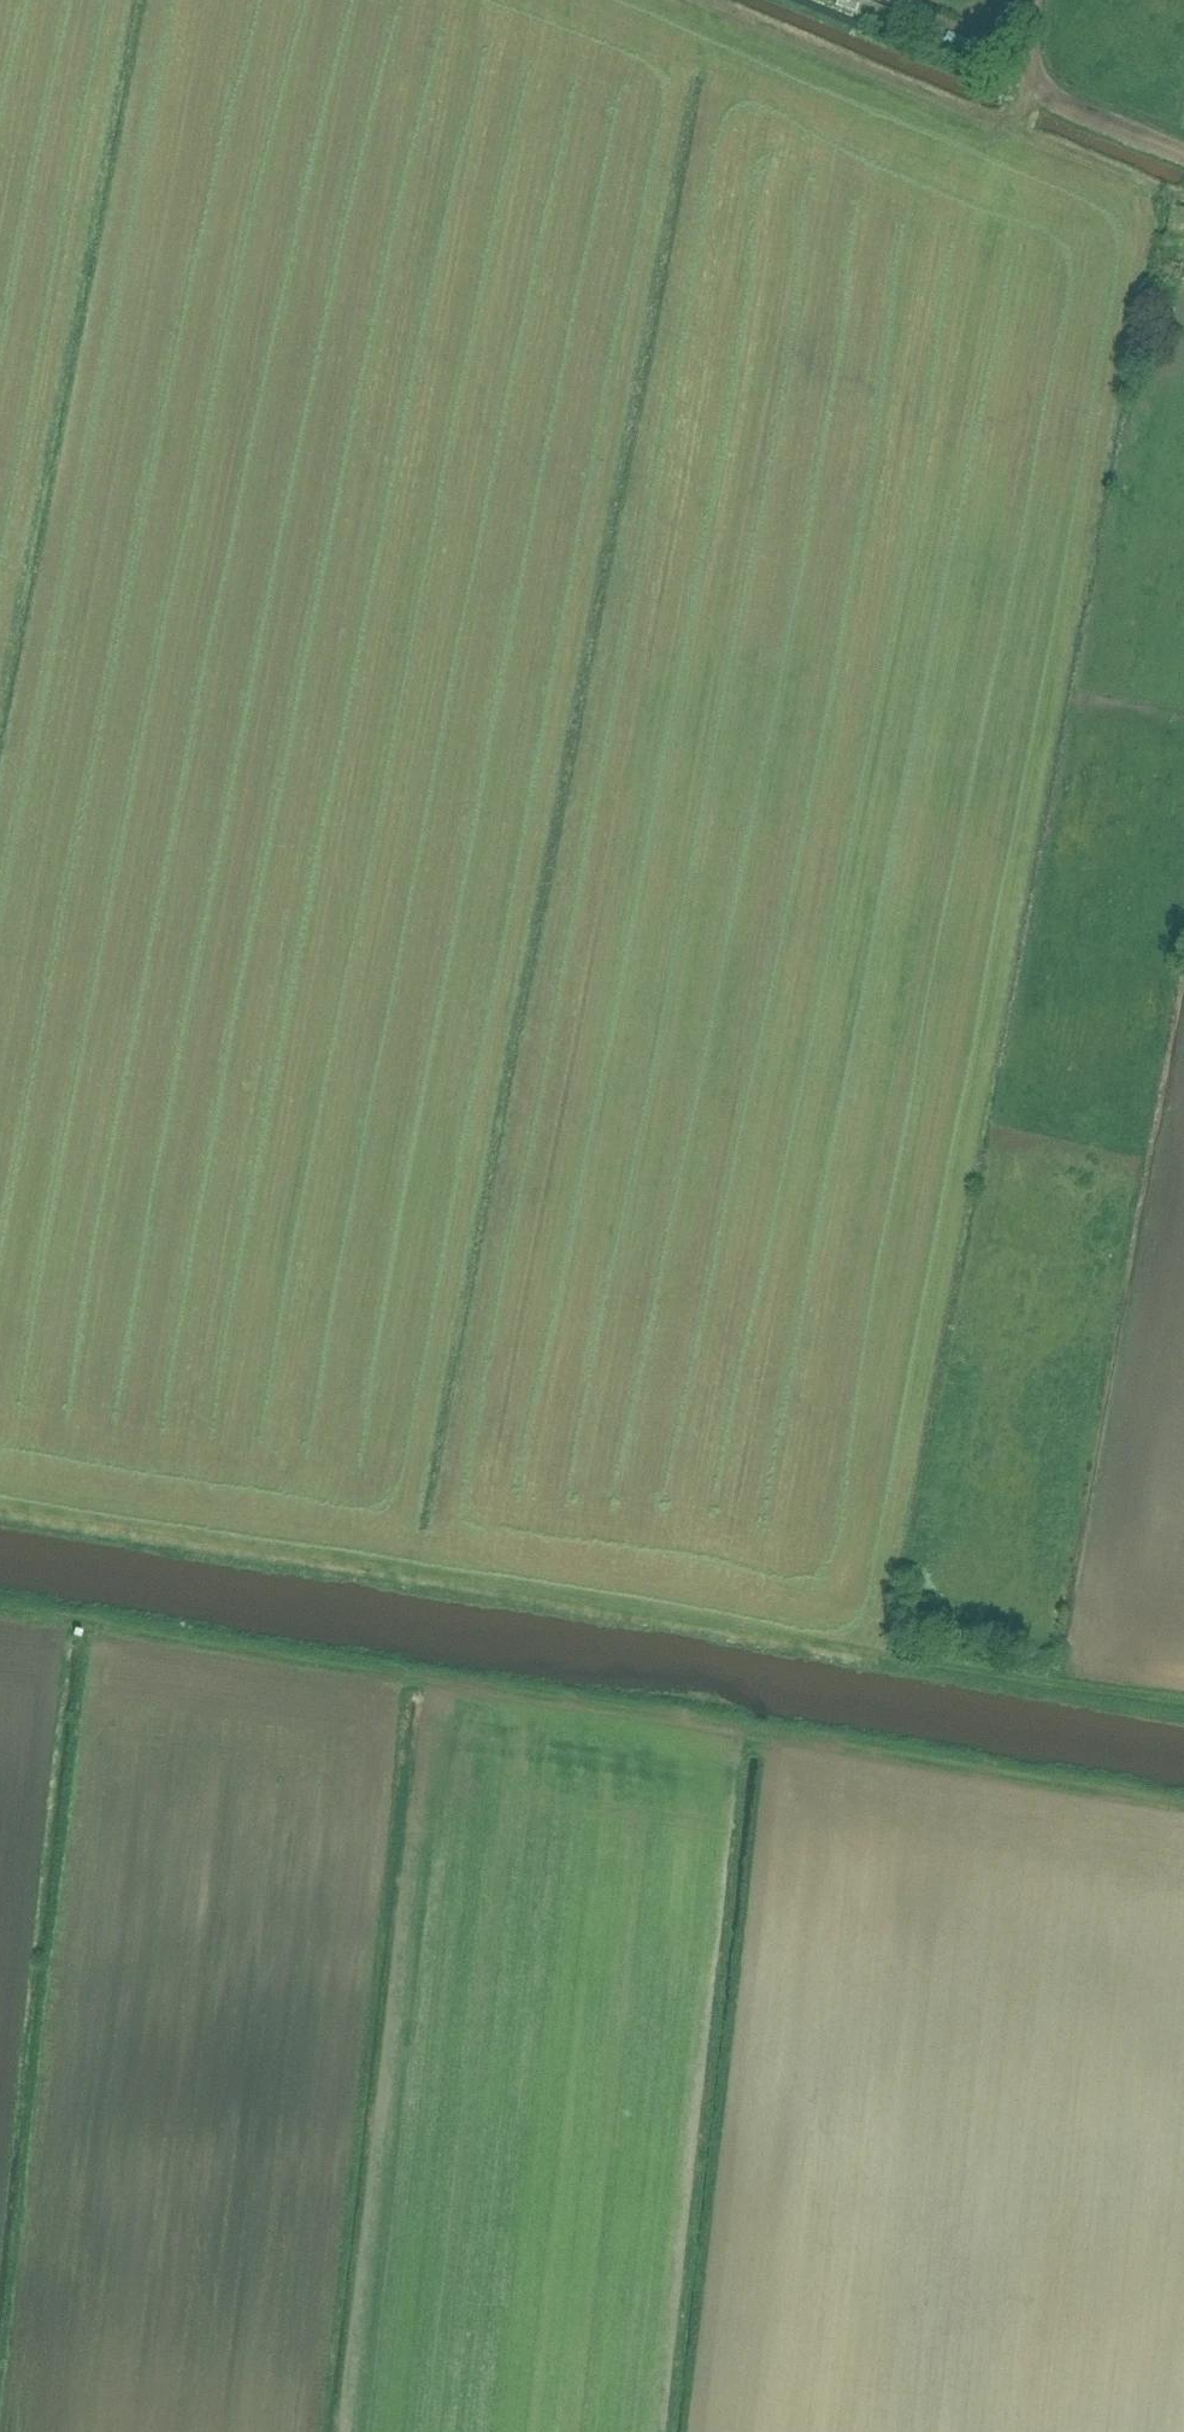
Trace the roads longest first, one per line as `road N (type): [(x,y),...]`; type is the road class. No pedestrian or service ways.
road 1 (track): [(1034,0),(1030,67),(1040,89),(1183,153)]

